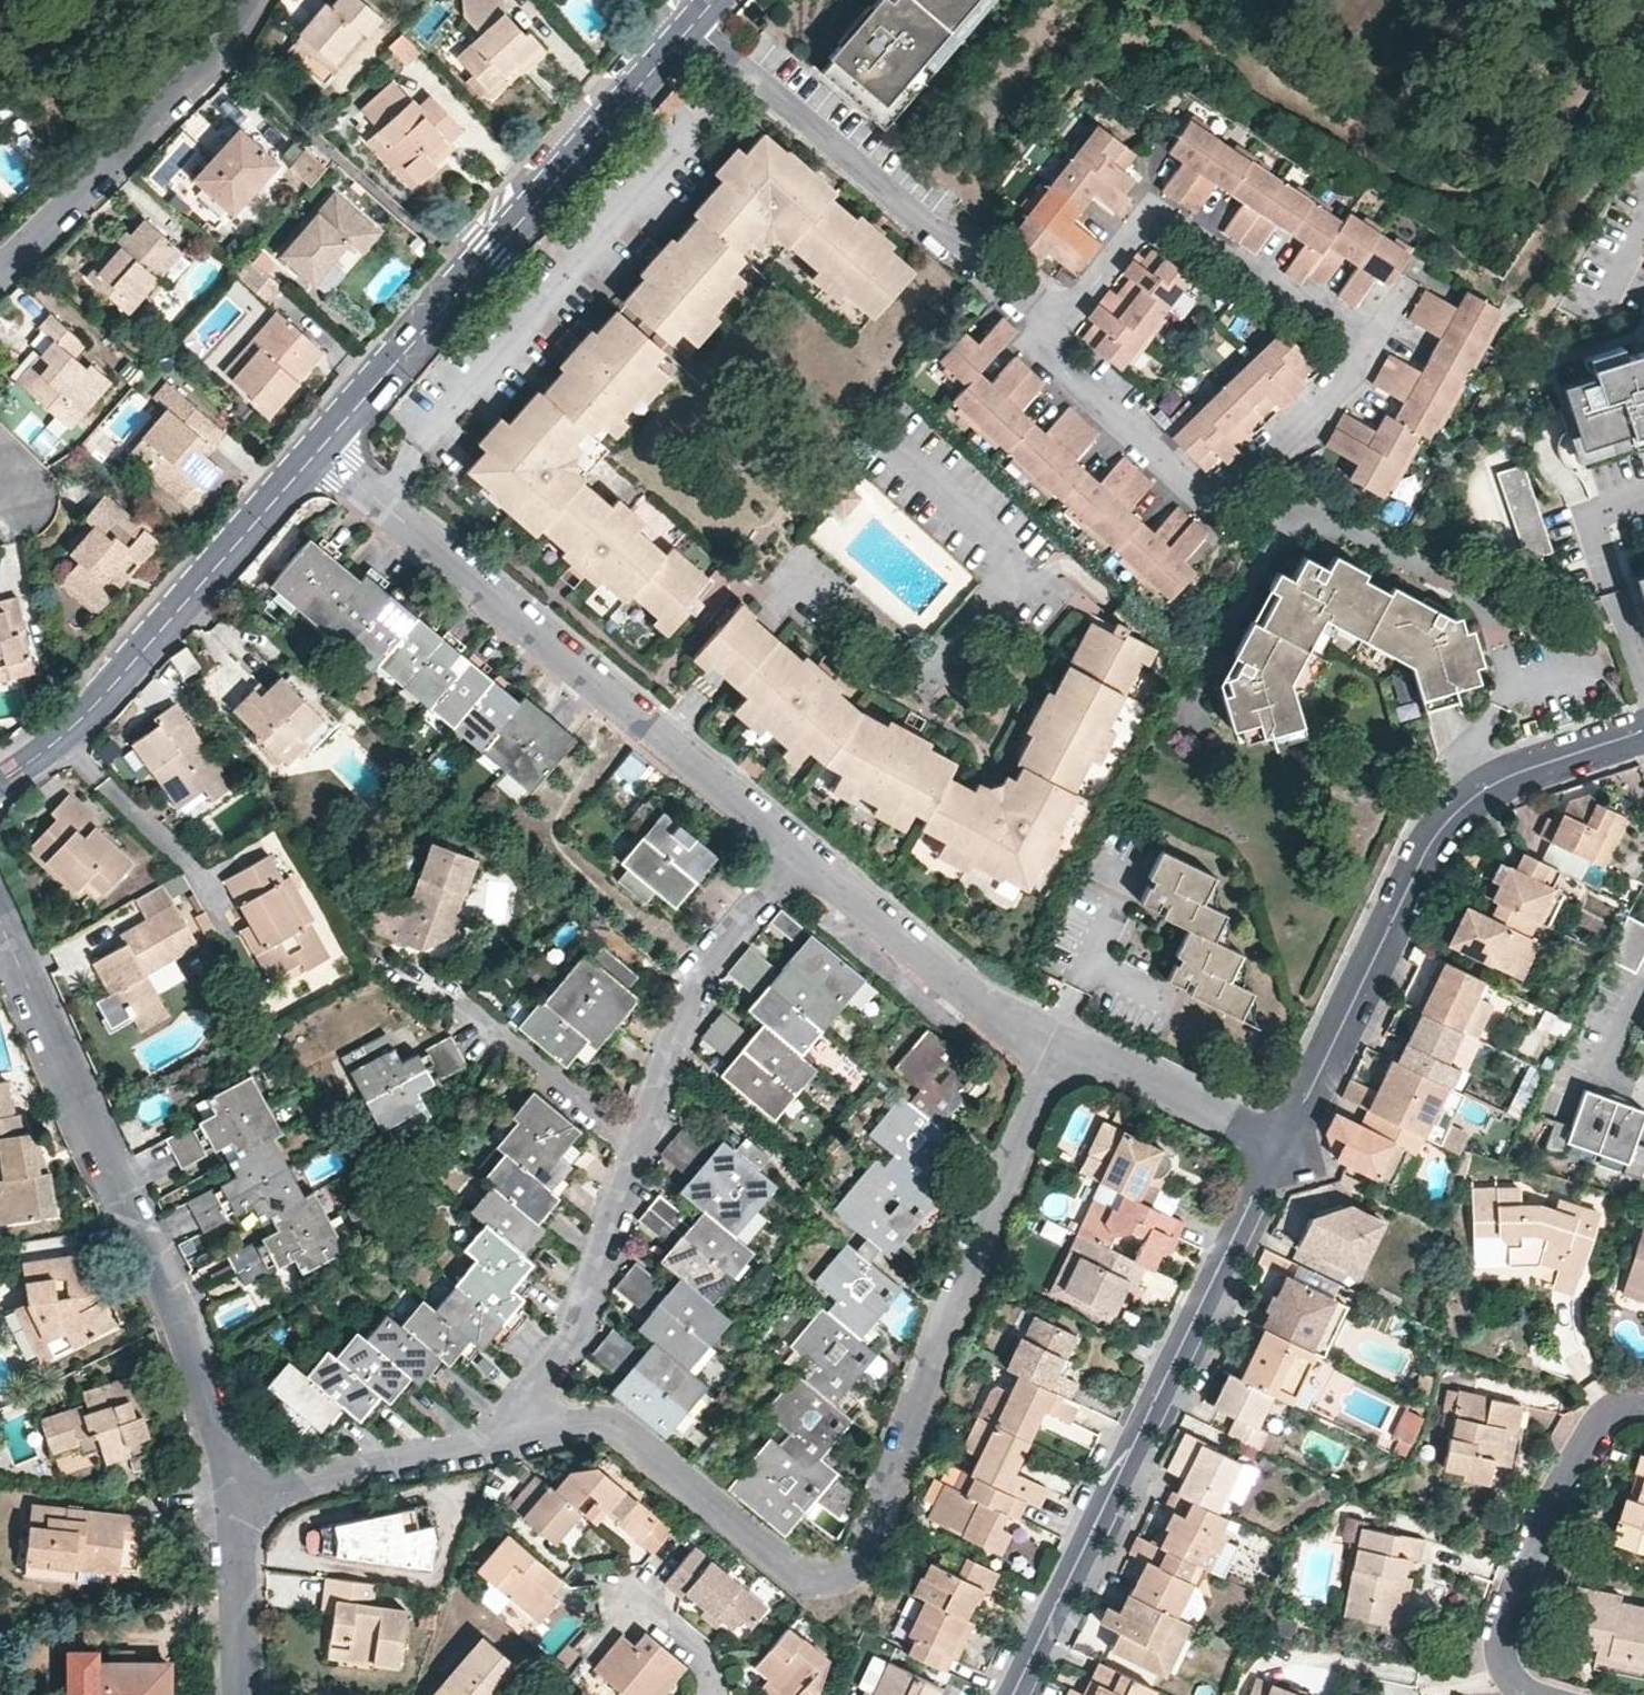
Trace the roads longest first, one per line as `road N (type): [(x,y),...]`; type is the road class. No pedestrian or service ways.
road 1 (residential): [(525,1427),(614,1428),(810,1581),(853,1577),(953,1301),(1063,1045)]
road 2 (residential): [(1057,327),(1039,353),(1214,511),(1368,360),(1152,208)]
road 3 (residential): [(669,740),(815,577),(924,662),(1016,565),(1016,552),(899,453)]
road 4 (residential): [(0,917),(185,1318),(243,1497)]
road 5 (residential): [(1014,1694),(1282,1142)]
road 6 (residential): [(1282,1142),(1446,814),(1500,775),(1643,729)]
road 7 (tertiary): [(693,24),(318,450)]
road 8 (residential): [(693,24),(1057,327)]
road 9 (tertiary): [(318,450),(92,708),(0,781)]
road 10 (residential): [(669,740),(318,450)]
road 11 (residential): [(256,0),(228,42),(0,270)]
road 12 (residential): [(1643,1399),(1614,1410),(1601,1425),(1522,1569),(1509,1655),(1533,1694)]
road 13 (residential): [(640,1144),(703,967),(797,853)]
road 14 (residential): [(1063,1045),(950,981),(797,853)]
road 15 (residential): [(525,1427),(640,1144)]
road 16 (residential): [(243,1497),(525,1427)]
road 17 (residential): [(1282,1142),(1063,1045)]
road 18 (residential): [(640,1144),(466,1004)]
road 19 (residential): [(243,1497),(246,1694)]
road 20 (residential): [(797,853),(669,740)]
road 21 (residential): [(1152,208),(1057,327)]

